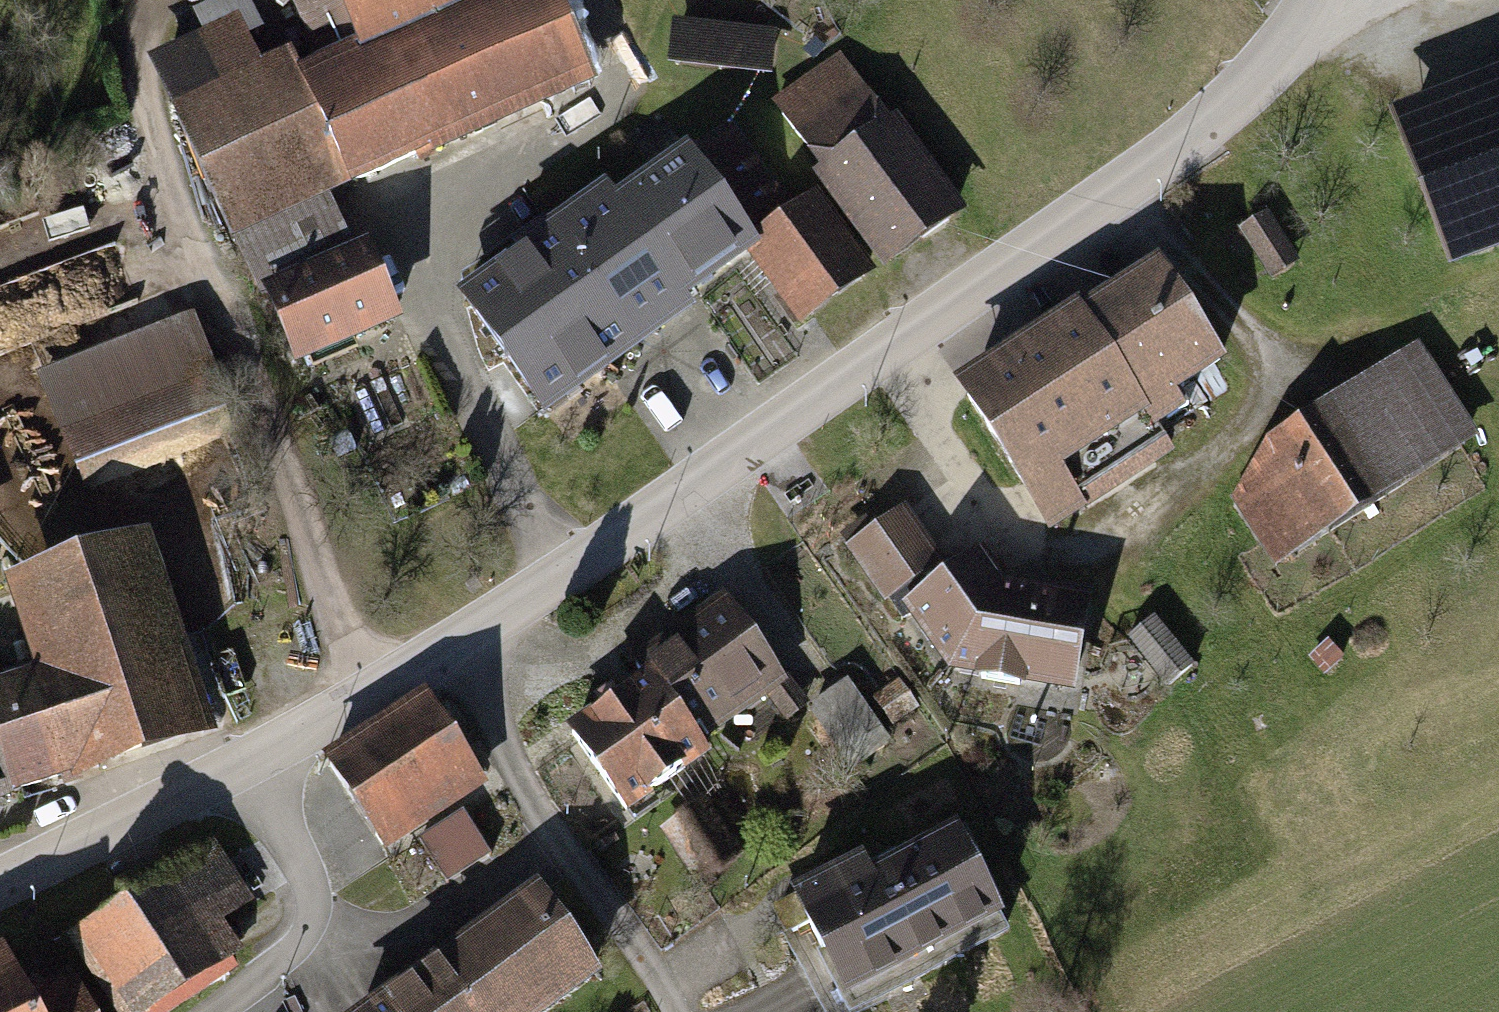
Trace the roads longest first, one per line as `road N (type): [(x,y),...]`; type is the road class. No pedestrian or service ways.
road 1 (tertiary): [(1335,0),(1281,65),(1020,265),(446,654),(247,766),(0,889)]

